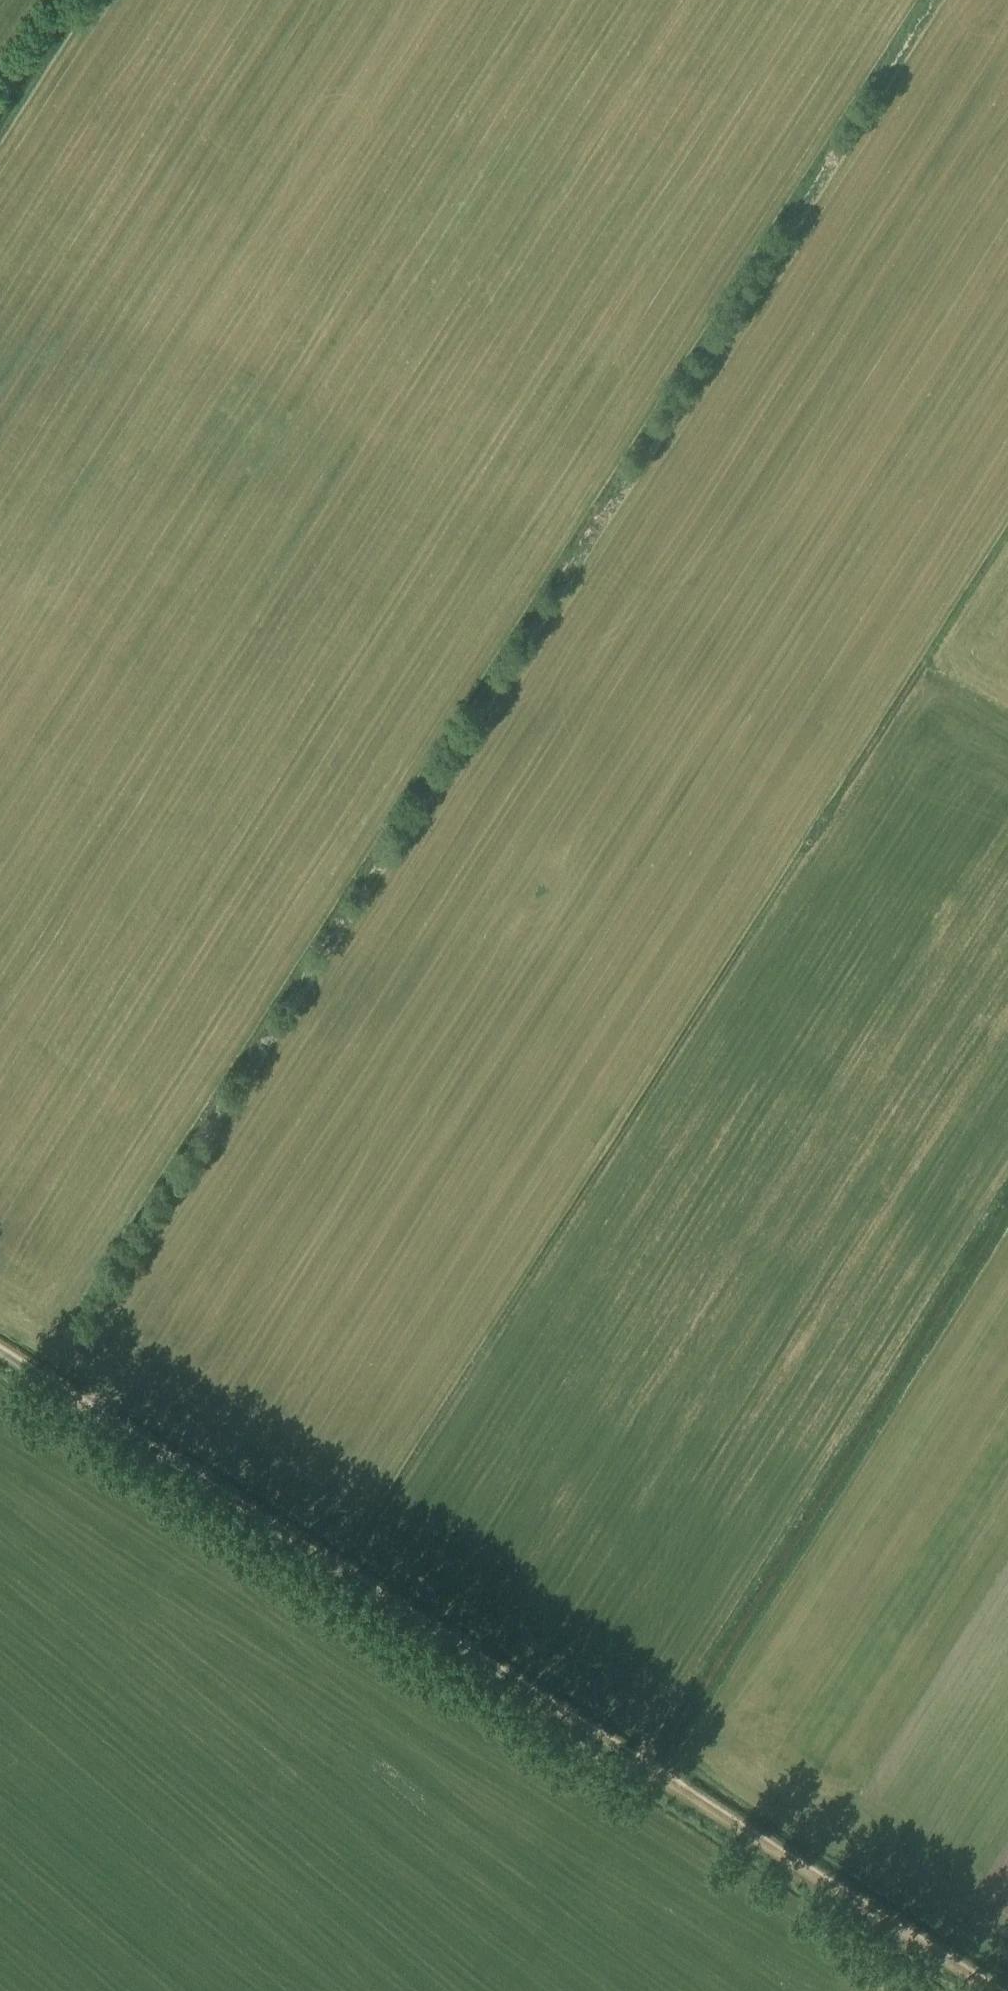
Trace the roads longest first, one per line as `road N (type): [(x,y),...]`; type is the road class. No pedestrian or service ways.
road 1 (track): [(0,1362),(989,1990)]
road 2 (unclassified): [(0,104),(66,0)]

